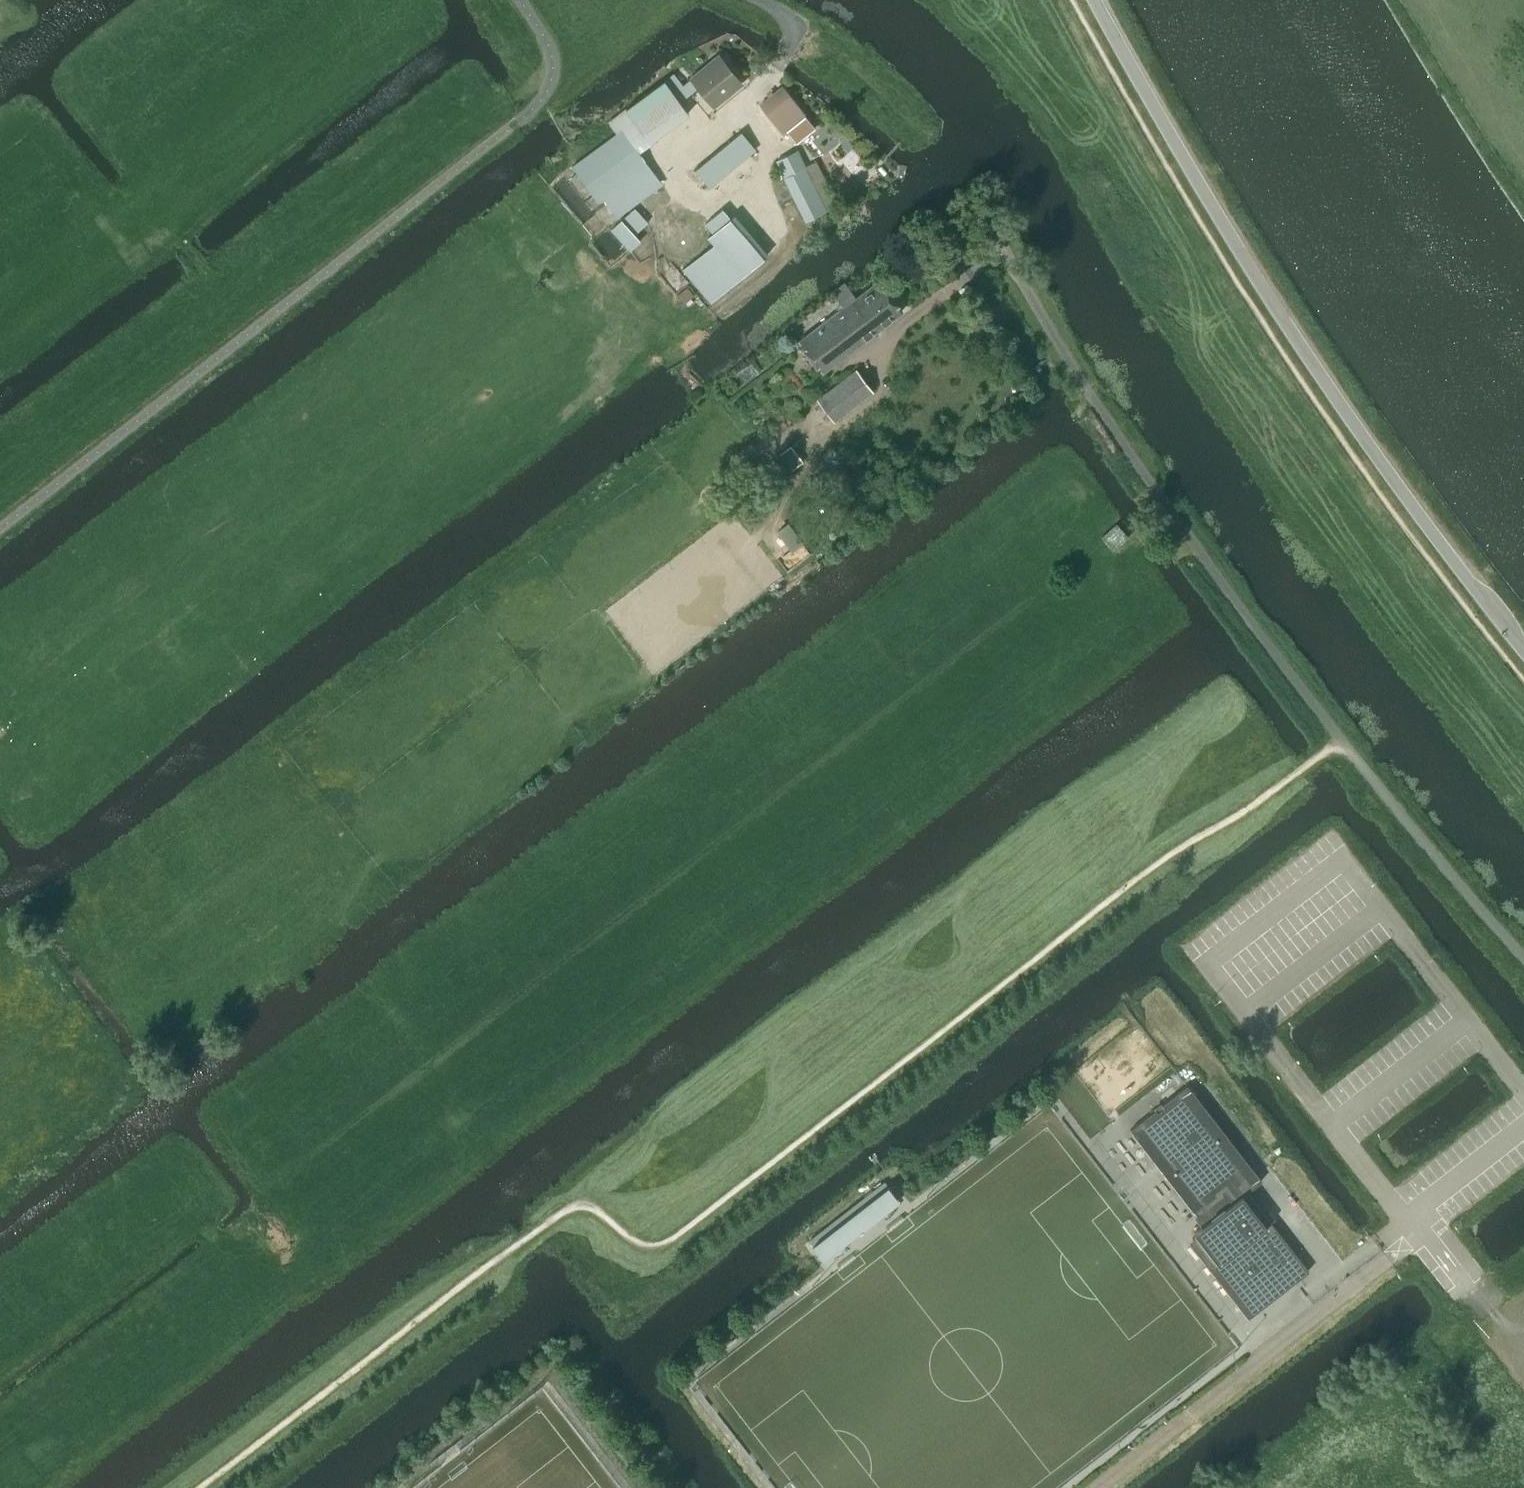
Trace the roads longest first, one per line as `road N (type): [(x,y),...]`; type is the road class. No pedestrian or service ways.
road 1 (unclassified): [(1523,647),(1473,587),(1256,273),(1092,0)]

